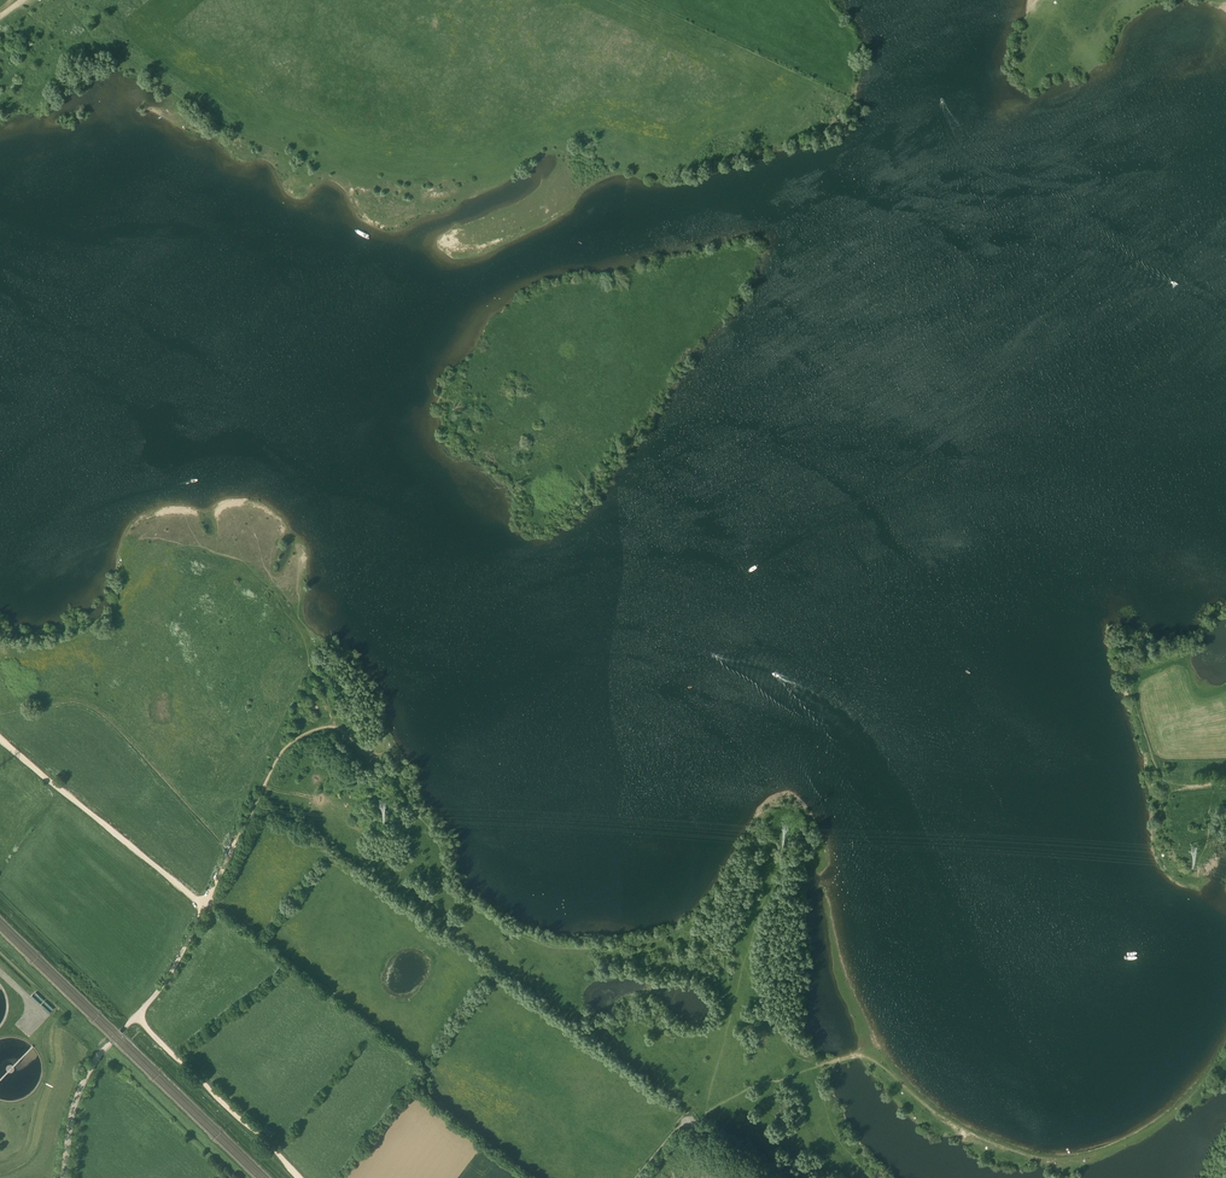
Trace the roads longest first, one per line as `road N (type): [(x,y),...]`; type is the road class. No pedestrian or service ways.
road 1 (unclassified): [(65,1177),(70,1126),(88,1073),(175,970),(200,916)]
road 2 (track): [(206,907),(0,739)]
road 3 (track): [(300,1177),(245,1115),(135,1017)]
road 4 (track): [(210,899),(282,755),(308,734),(339,734)]

